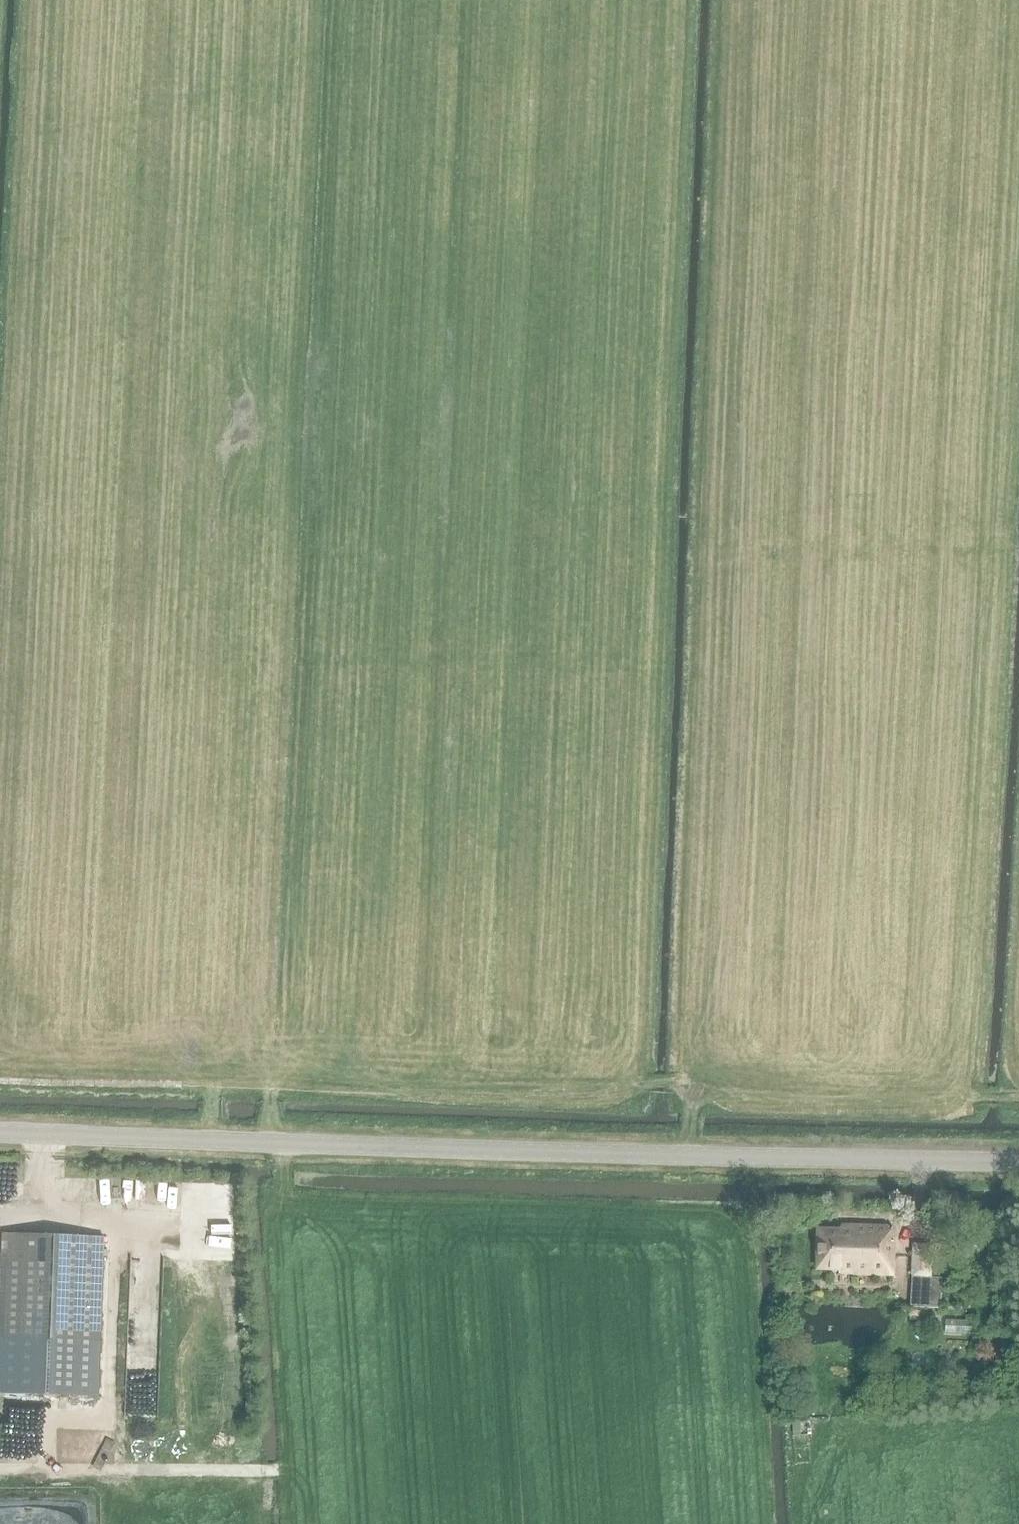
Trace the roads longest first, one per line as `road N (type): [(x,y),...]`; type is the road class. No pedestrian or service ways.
road 1 (tertiary): [(1018,1162),(0,1134)]

